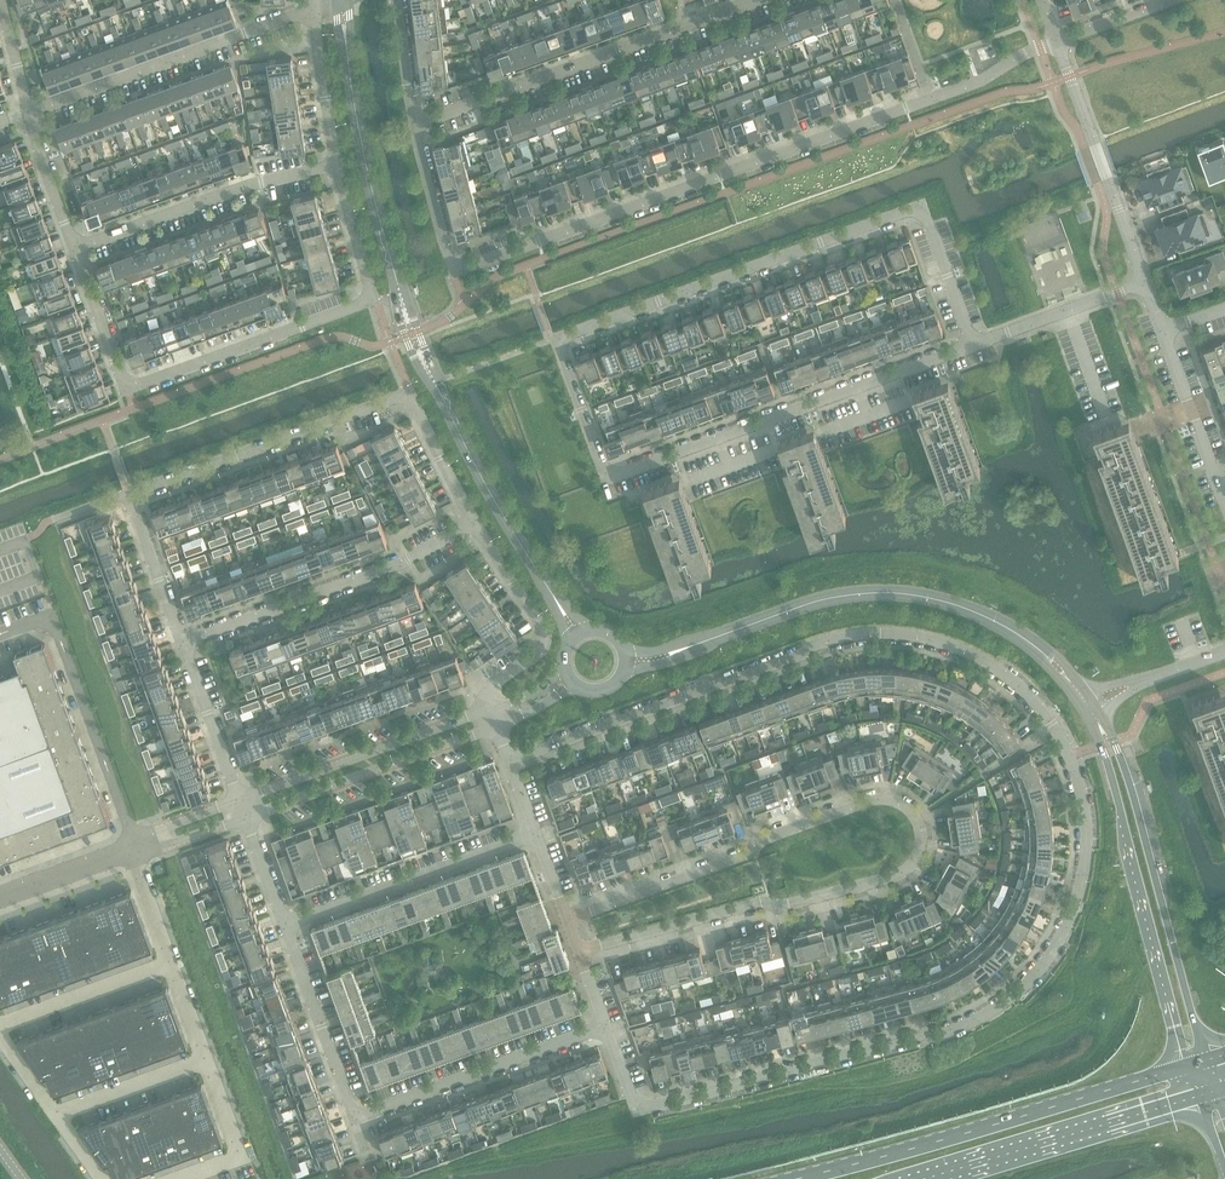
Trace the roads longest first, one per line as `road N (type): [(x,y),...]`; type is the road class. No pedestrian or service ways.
road 1 (residential): [(605,1029),(628,1092),(649,1104),(966,1022),(1037,969),(1074,907),(1086,825),(1070,755),(1027,693),(977,655),(885,631),(838,637),(509,756)]
road 2 (residential): [(972,346),(624,473),(600,461),(555,339),(905,212),(924,217),(948,275)]
road 3 (residential): [(578,950),(755,900),(791,904),(900,874),(920,852),(916,817),(897,800),(868,799),(567,920)]
road 4 (residential): [(454,264),(539,242),(980,82),(1058,42)]
road 5 (tertiary): [(537,573),(412,334),(363,155),(342,0)]
road 6 (residential): [(182,644),(129,494),(410,392)]
road 7 (primary): [(1189,1066),(798,1178)]
road 8 (residential): [(130,389),(363,305),(371,283),(338,167)]
road 9 (tertiary): [(1082,709),(1116,791),(1189,1066)]
road 10 (tertiary): [(1209,1060),(1101,712)]
road 11 (residential): [(416,122),(756,0)]
road 12 (tertiary): [(705,641),(827,599),(879,593),(961,607),(1034,646)]
road 13 (residential): [(182,644),(404,563),(472,524)]
road 14 (residential): [(29,109),(315,7)]
road 15 (unclassified): [(137,846),(50,616),(0,634)]
road 16 (primary): [(925,1178),(1199,1096)]
road 17 (residential): [(75,249),(249,185),(338,167)]
road 18 (unclassified): [(493,708),(240,799)]
road 19 (unclassified): [(245,813),(499,727)]
road 20 (residential): [(285,926),(535,834)]
road 21 (residential): [(355,1120),(605,1029)]
road 22 (residential): [(493,708),(489,690),(538,654),(546,635),(472,524)]
road 23 (residential): [(355,1120),(285,926)]
road 24 (unclassified): [(1,1029),(182,963)]
road 25 (residential): [(1146,283),(972,346)]
road 26 (unclassified): [(59,1114),(214,1055)]
road 27 (residential): [(240,799),(182,644)]
road 28 (residential): [(1219,485),(1164,332)]
road 29 (residential): [(338,167),(315,7)]
road 30 (residential): [(130,389),(75,249)]
road 31 (residential): [(75,249),(29,109)]
road 32 (residential): [(454,264),(416,122)]
road 33 (residential): [(1058,42),(1108,179)]
road 34 (residential): [(472,524),(410,392)]
road 35 (unclassified): [(0,894),(137,846)]
road 36 (unclassified): [(182,963),(137,846)]
road 37 (residential): [(416,122),(400,0)]
road 38 (residential): [(1058,42),(1170,0)]

